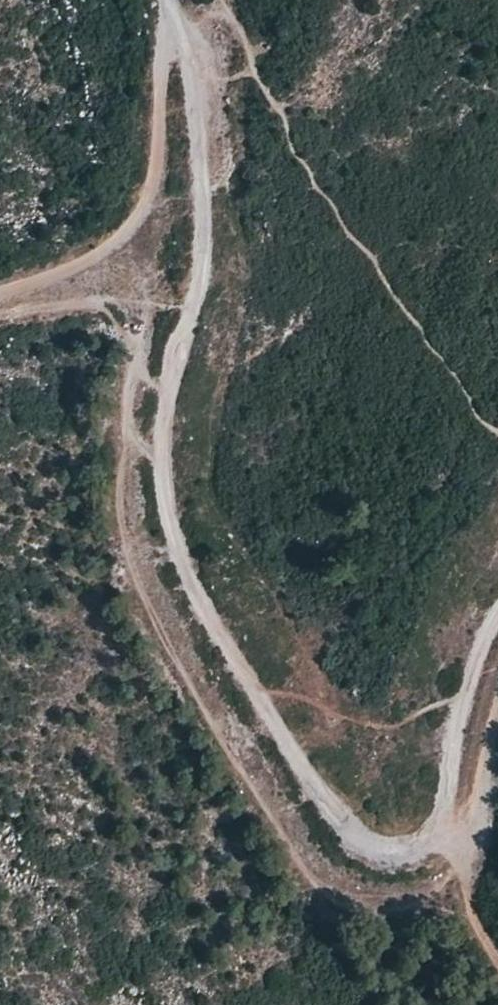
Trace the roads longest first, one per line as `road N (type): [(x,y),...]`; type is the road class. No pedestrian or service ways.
road 1 (unclassified): [(497,604),(485,622),(452,734),(444,805),(428,835),(412,855),(381,857),(360,847),(294,761),(170,542),(157,468),(201,269),(202,171),(170,0)]
road 2 (track): [(174,10),(153,196),(127,238),(0,295)]
road 3 (track): [(428,835),(453,853),(468,847),(479,816),(478,744),(497,691)]

